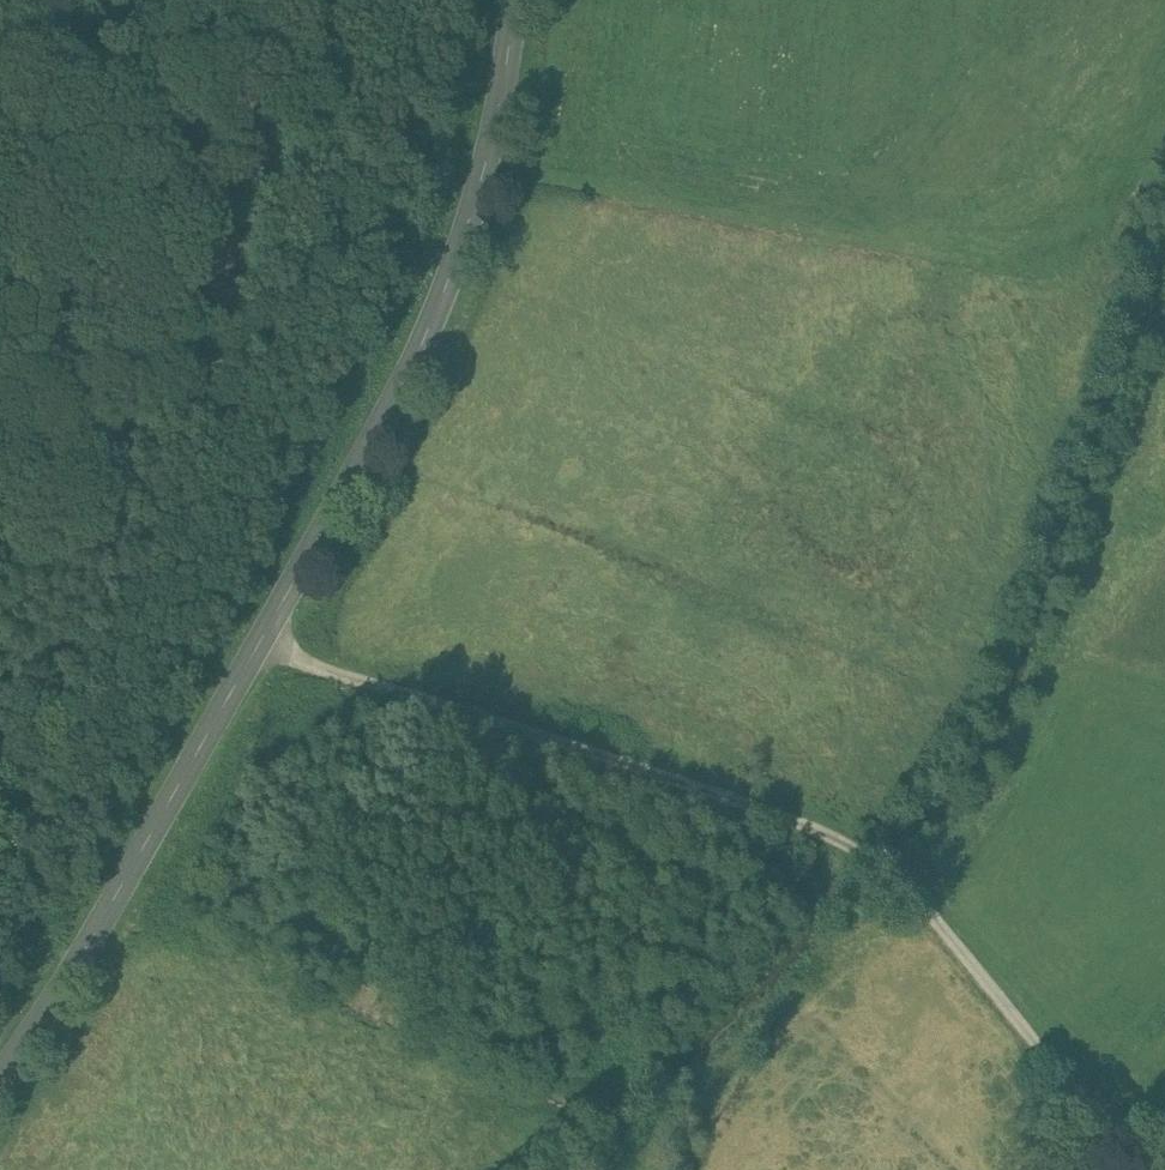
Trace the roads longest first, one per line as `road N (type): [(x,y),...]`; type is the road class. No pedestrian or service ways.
road 1 (secondary): [(0,1077),(62,988),(431,319),(471,225),(497,127),(517,0)]
road 2 (track): [(262,637),(862,851),(900,881),(1080,1099)]
road 3 (track): [(0,59),(186,0)]

